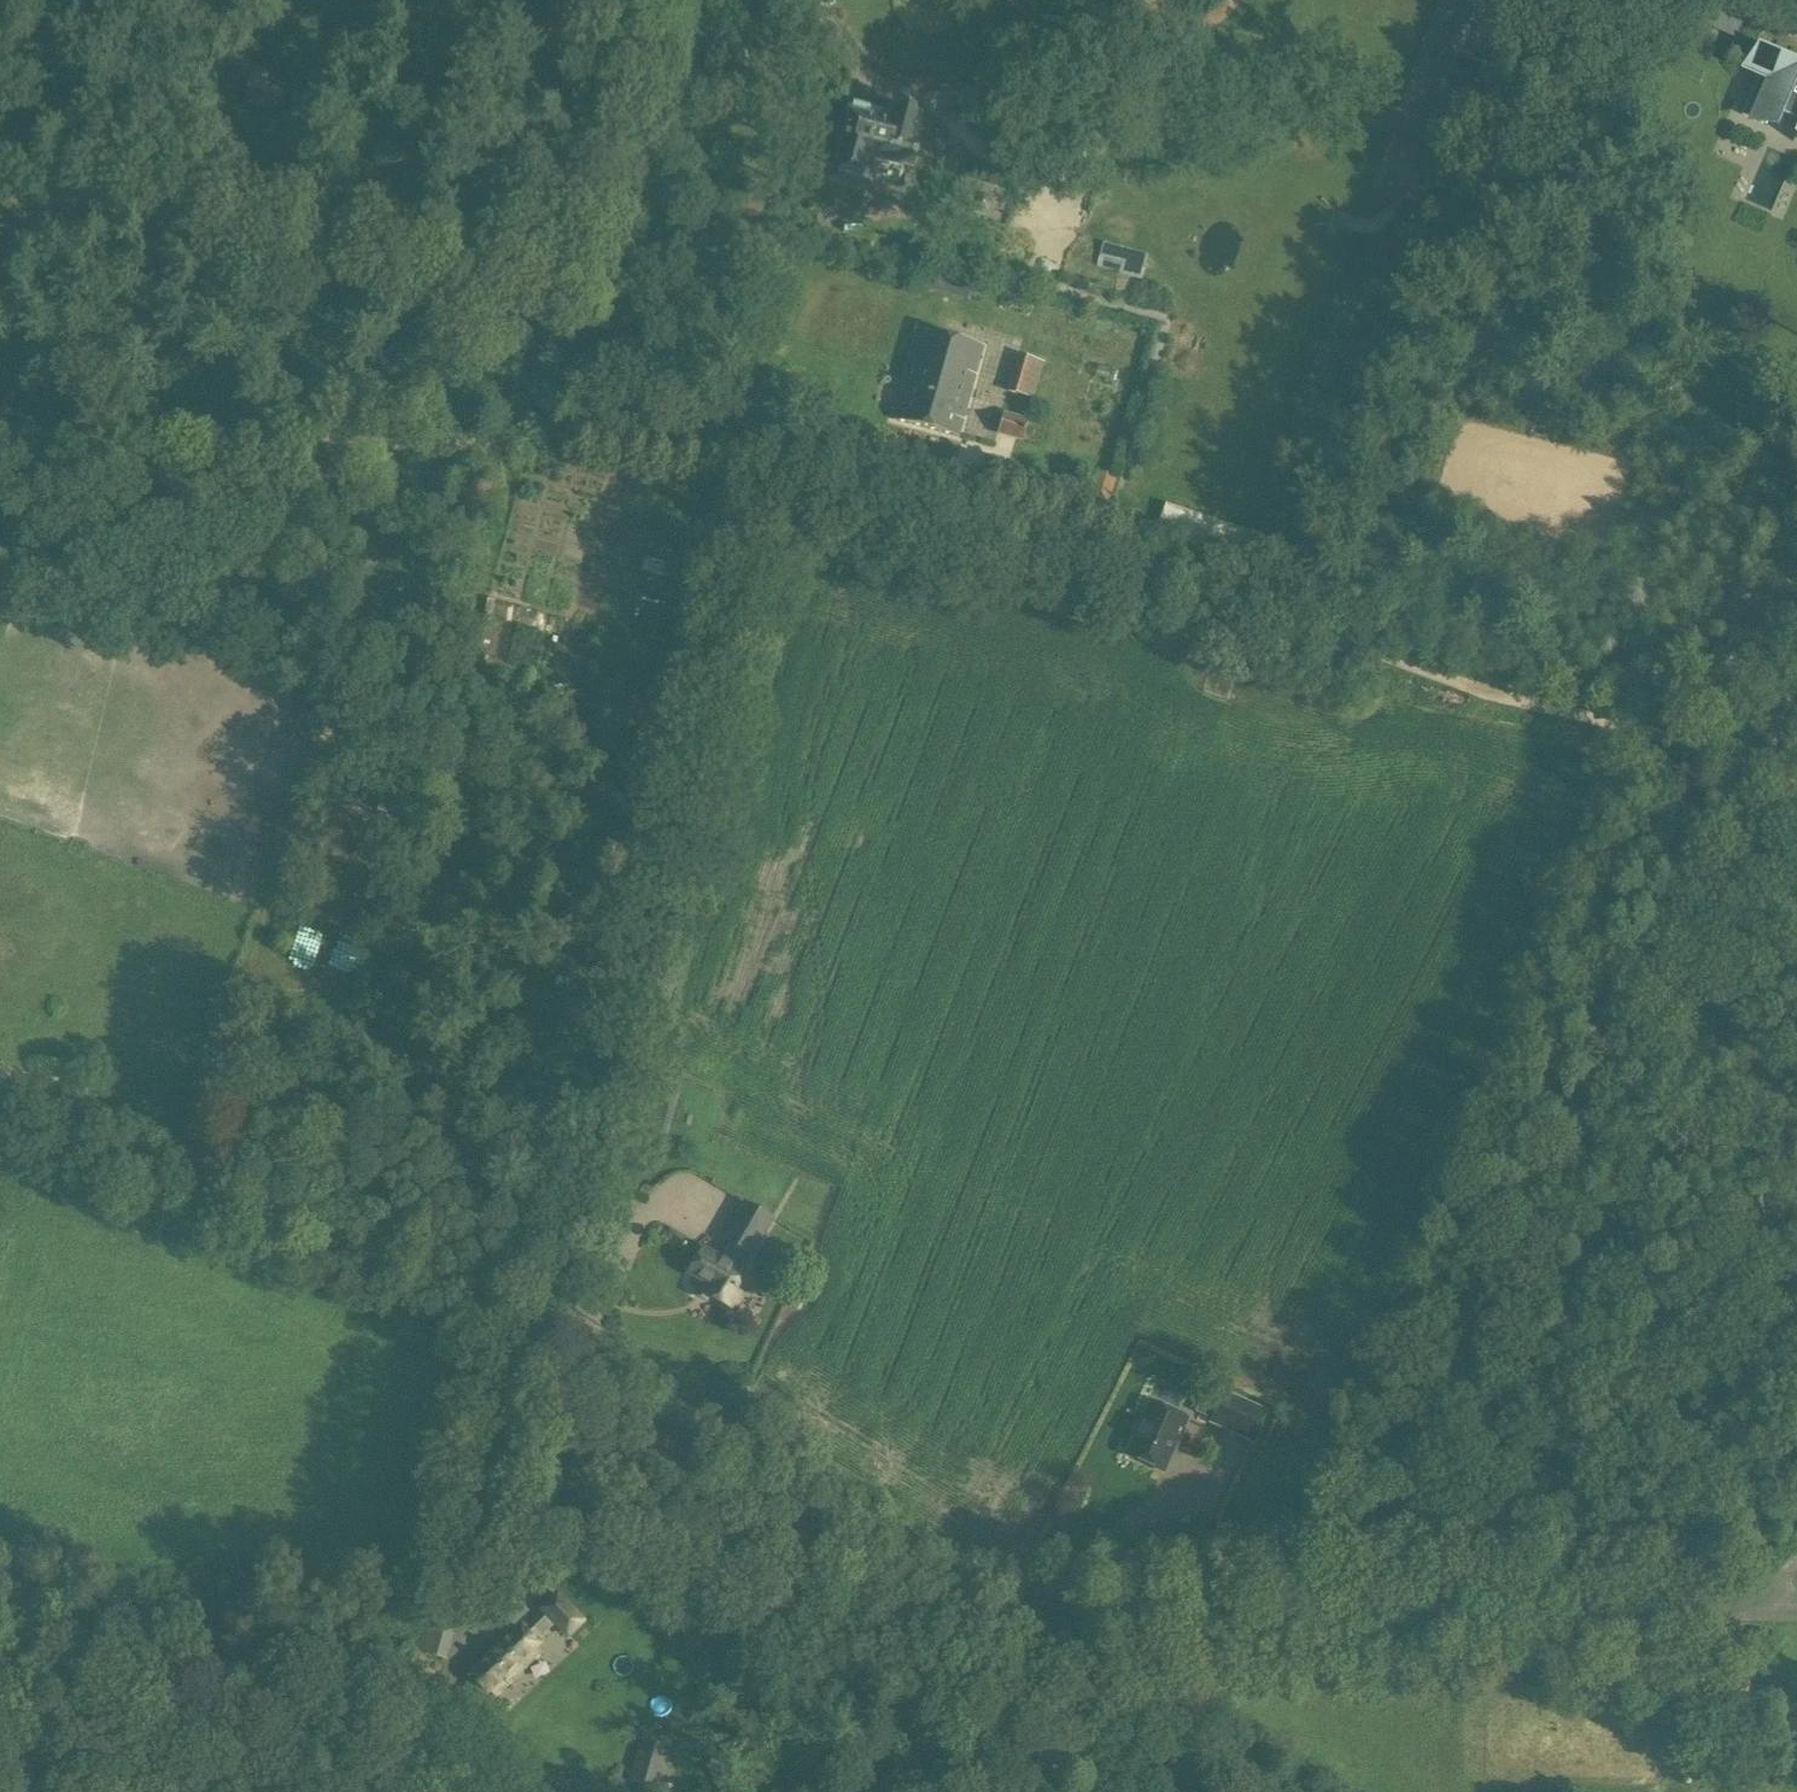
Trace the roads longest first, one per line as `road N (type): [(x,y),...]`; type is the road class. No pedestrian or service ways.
road 1 (track): [(0,423),(475,447),(558,424),(781,458),(1503,697),(1649,732),(1796,781)]
road 2 (unclassified): [(1272,1791),(1029,1620),(512,1319),(0,1086)]
road 3 (track): [(500,437),(496,342),(481,315),(271,263),(150,221),(182,0)]
road 4 (track): [(475,447),(502,509),(464,687),(481,757),(469,828),(428,908)]
road 5 (track): [(1419,148),(1385,216),(1366,224),(1229,198),(1147,224),(1090,229),(1066,214),(1055,181)]
road 6 (track): [(931,99),(964,138),(1017,173),(1044,184),(1061,179),(1095,138),(1105,63),(1093,38)]
road 7 (track): [(150,221),(0,198)]

